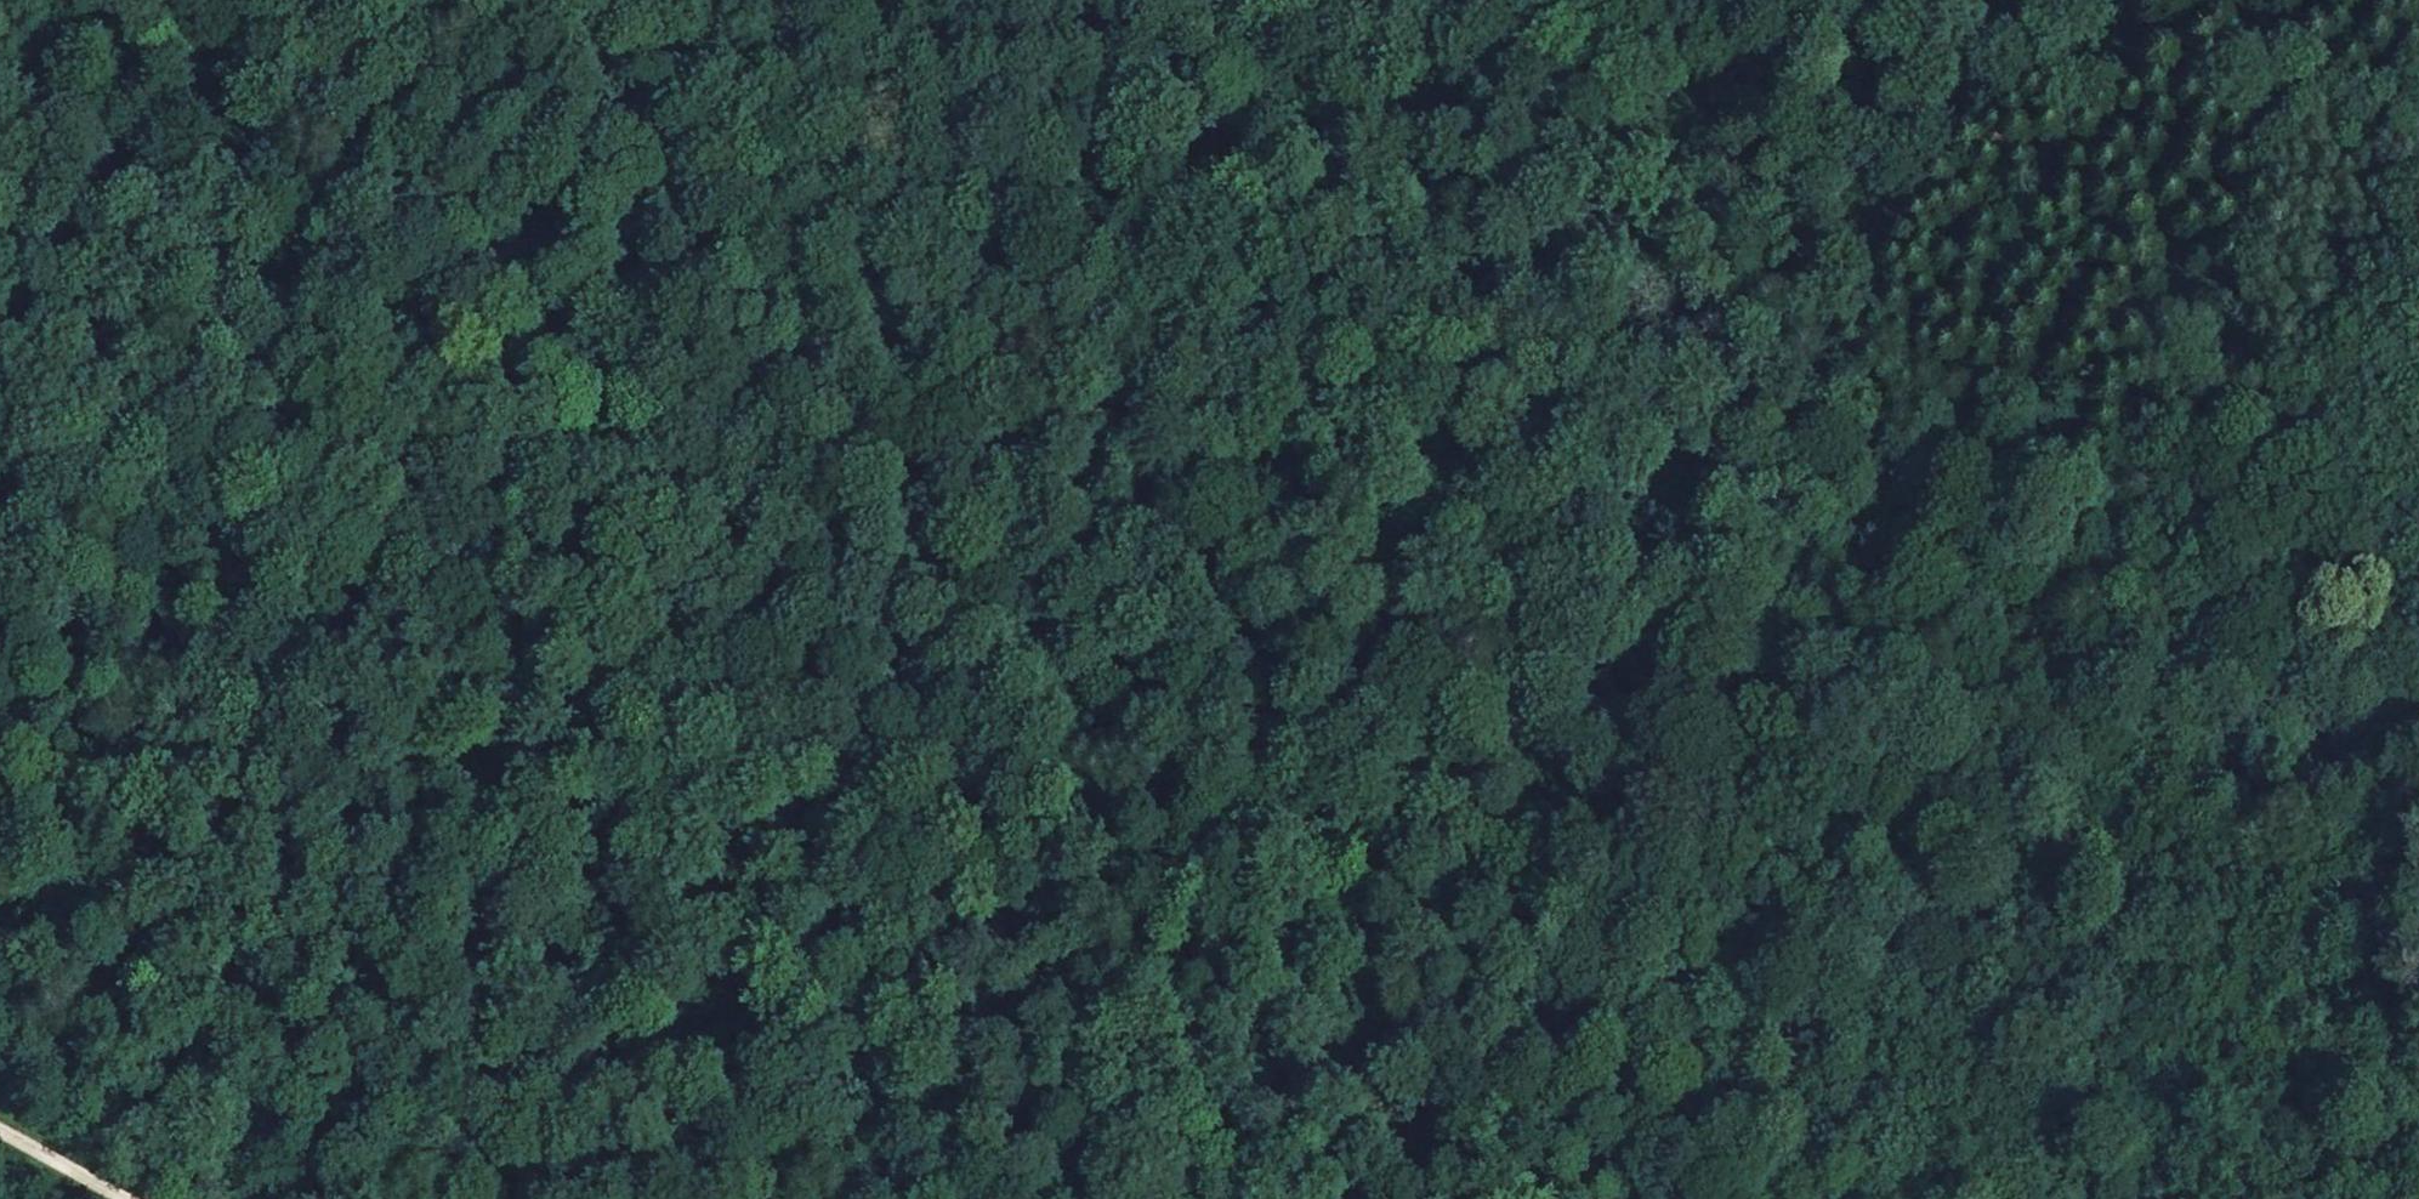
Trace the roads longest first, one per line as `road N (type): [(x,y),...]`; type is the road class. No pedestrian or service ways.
road 1 (track): [(2355,0),(1534,1130)]
road 2 (track): [(1438,1198),(1461,1150),(1534,1130),(1659,1198)]
road 3 (track): [(130,1198),(0,1128)]

